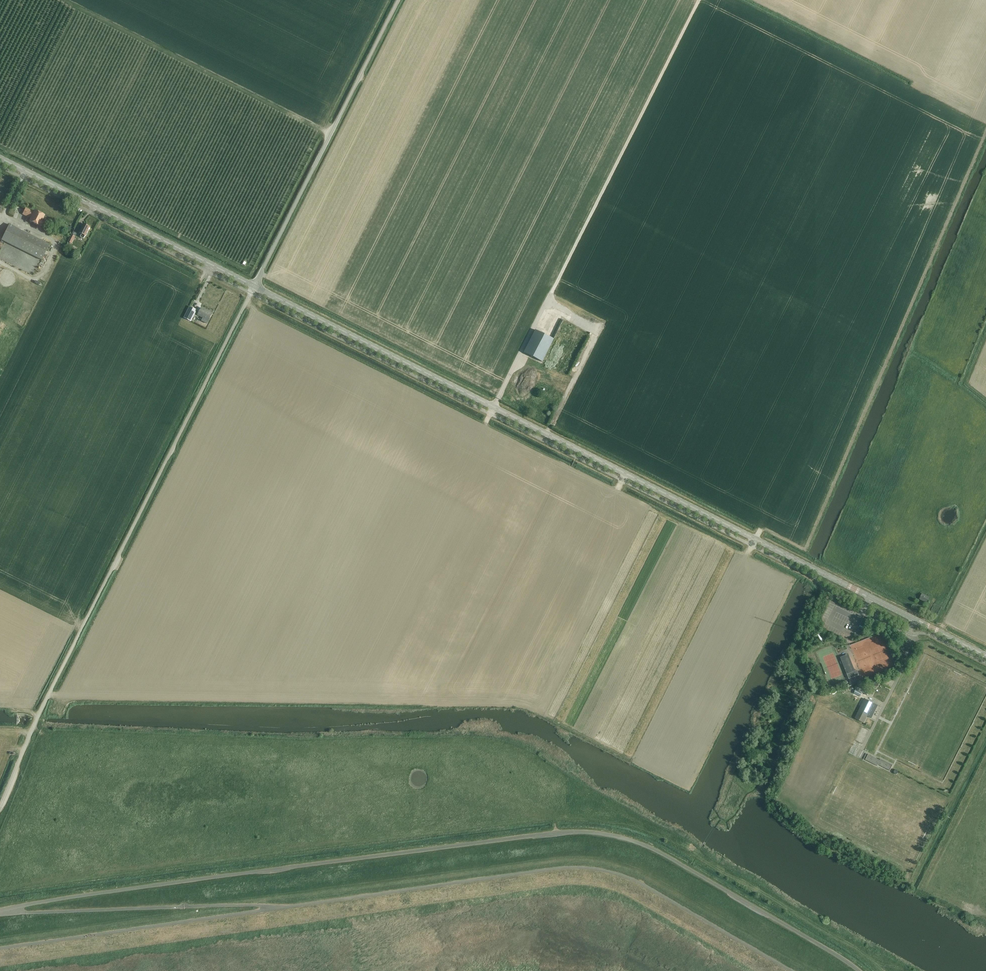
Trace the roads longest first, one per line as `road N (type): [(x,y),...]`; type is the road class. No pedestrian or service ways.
road 1 (unclassified): [(859,970),(665,856),(598,834),(534,836),(0,911)]
road 2 (tertiary): [(985,655),(255,286)]
road 3 (unclassified): [(0,808),(255,286)]
road 4 (track): [(699,0),(551,295)]
road 5 (unclassified): [(255,286),(401,0)]
road 6 (tertiary): [(255,286),(0,158)]

